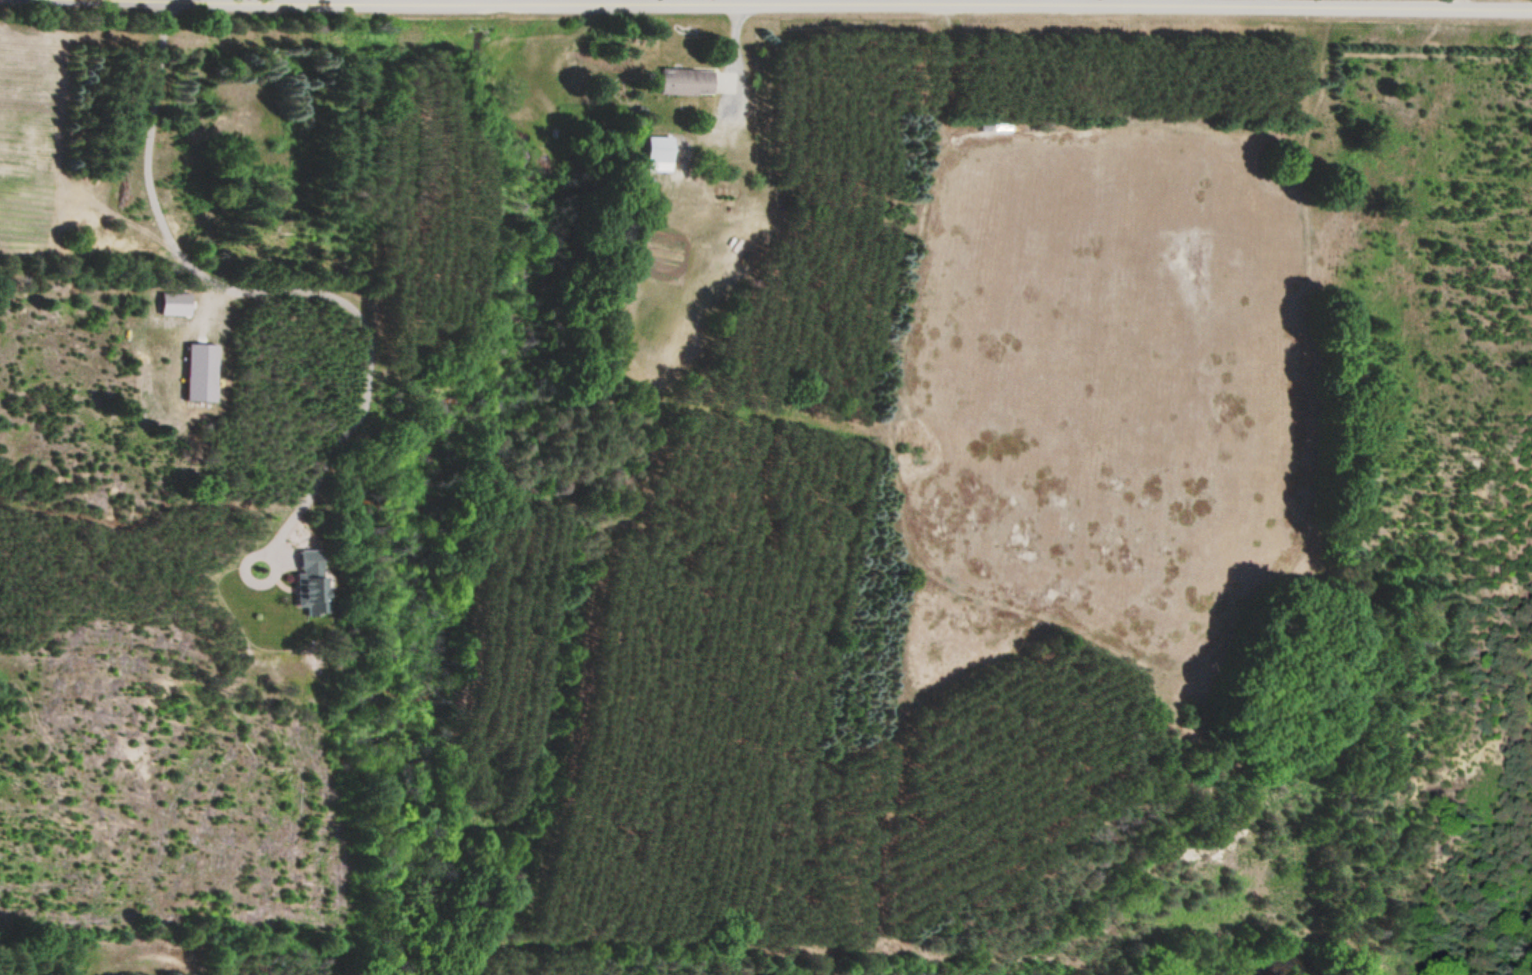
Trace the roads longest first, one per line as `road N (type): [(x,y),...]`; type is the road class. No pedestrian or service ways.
road 1 (residential): [(1531,10),(368,0)]

